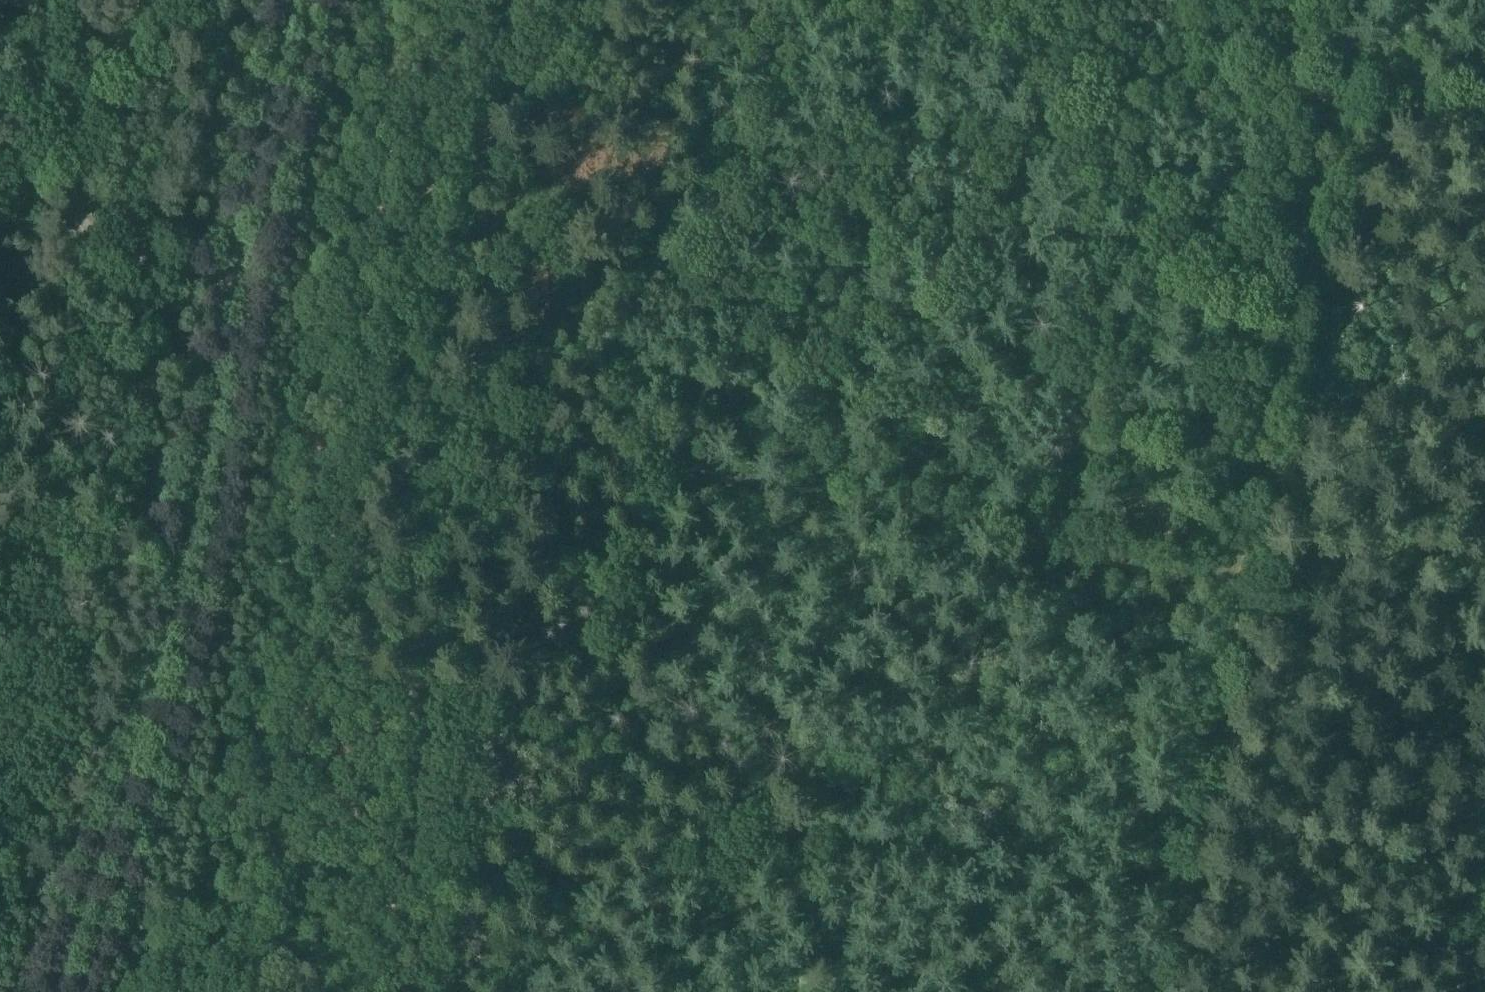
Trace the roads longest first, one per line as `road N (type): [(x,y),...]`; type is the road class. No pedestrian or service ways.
road 1 (track): [(1239,601),(495,425),(453,344),(455,307),(527,0)]
road 2 (tertiary): [(49,991),(152,649),(294,0)]
road 3 (track): [(1354,92),(1155,991)]
road 4 (track): [(524,432),(545,491),(450,991)]
road 5 (track): [(1484,111),(1354,92),(1371,0)]

